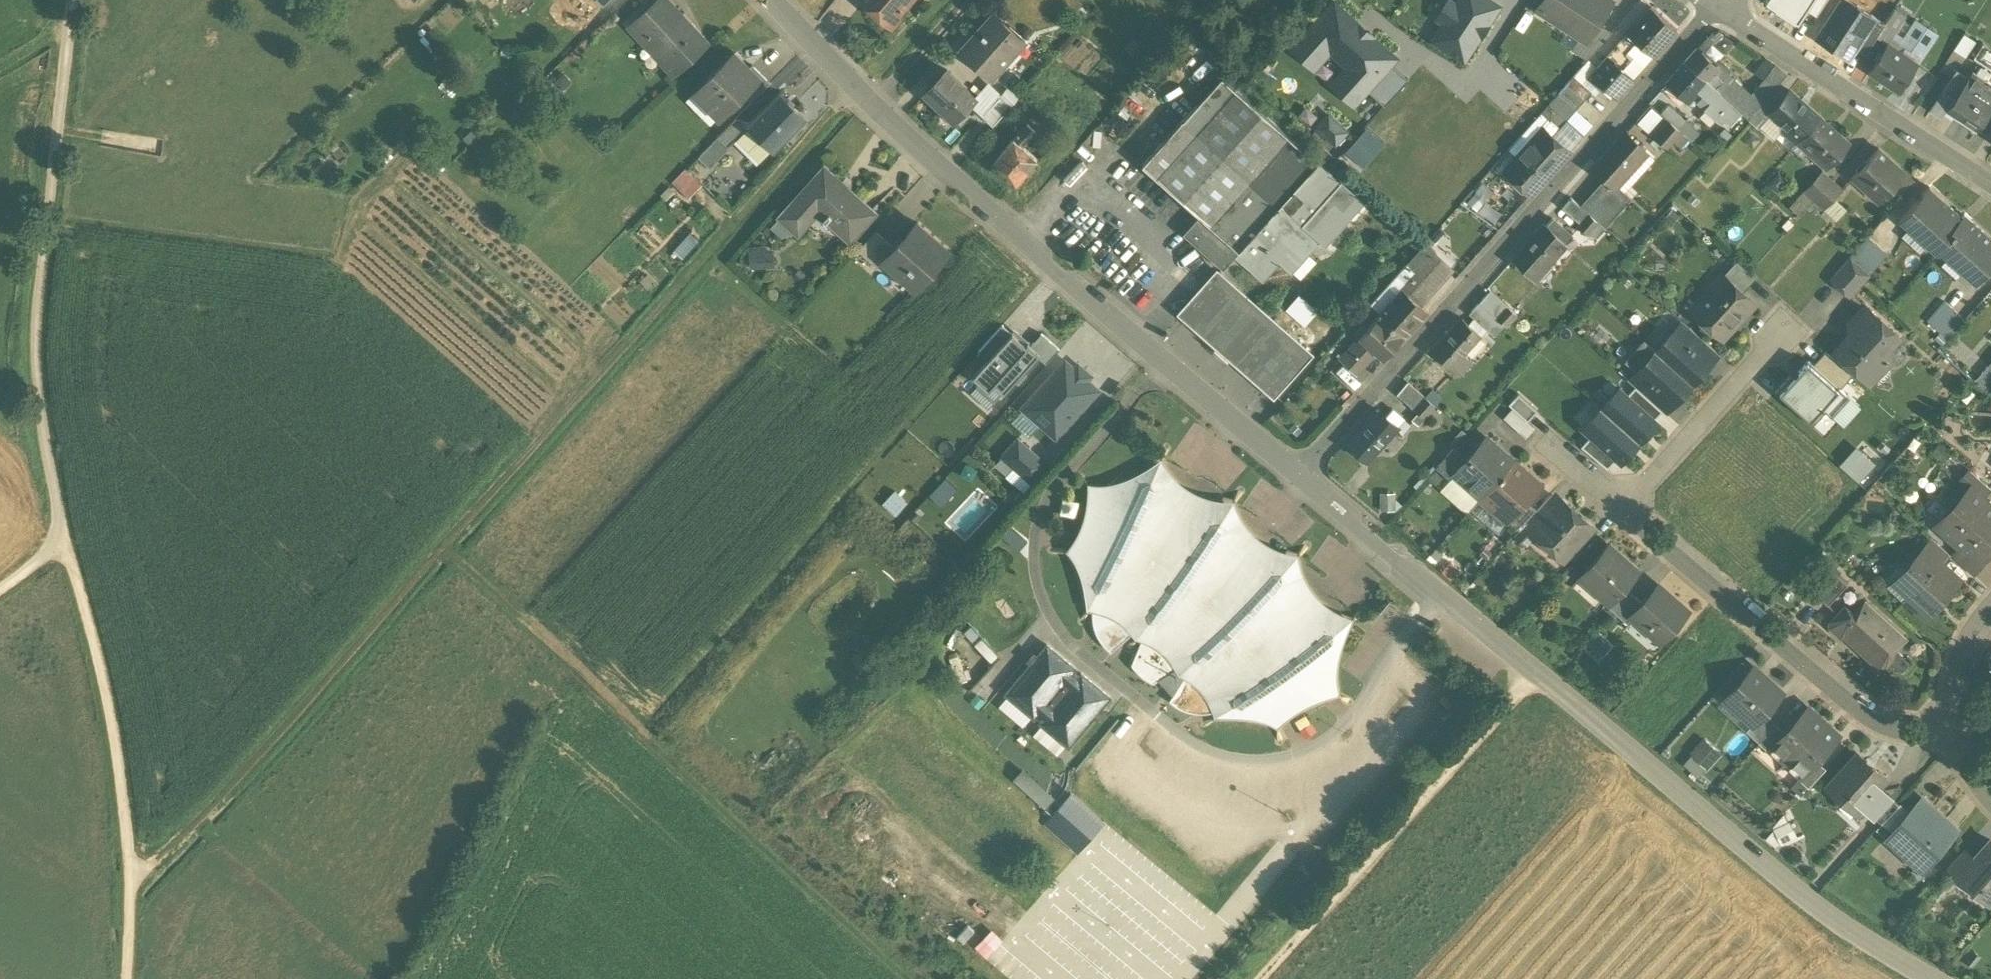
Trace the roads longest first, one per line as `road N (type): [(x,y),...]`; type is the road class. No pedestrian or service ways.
road 1 (track): [(854,89),(155,873),(131,887)]
road 2 (track): [(74,0),(37,306),(36,379),(62,544),(97,651),(119,763),(131,887),(127,978)]
road 3 (residential): [(1299,474),(1431,592),(1878,950),(1930,978)]
road 4 (residential): [(768,0),(872,105),(1299,474)]
road 5 (track): [(444,554),(910,978)]
road 6 (residential): [(1717,6),(1299,474)]
road 7 (residential): [(1624,514),(1861,719),(1904,735),(1957,729)]
road 8 (track): [(1265,978),(1538,677)]
road 9 (residential): [(1990,181),(1729,14)]
road 10 (residential): [(1624,514),(1781,338)]
road 11 (track): [(872,105),(962,0)]
road 12 (residential): [(1957,729),(1960,673),(1990,608)]

